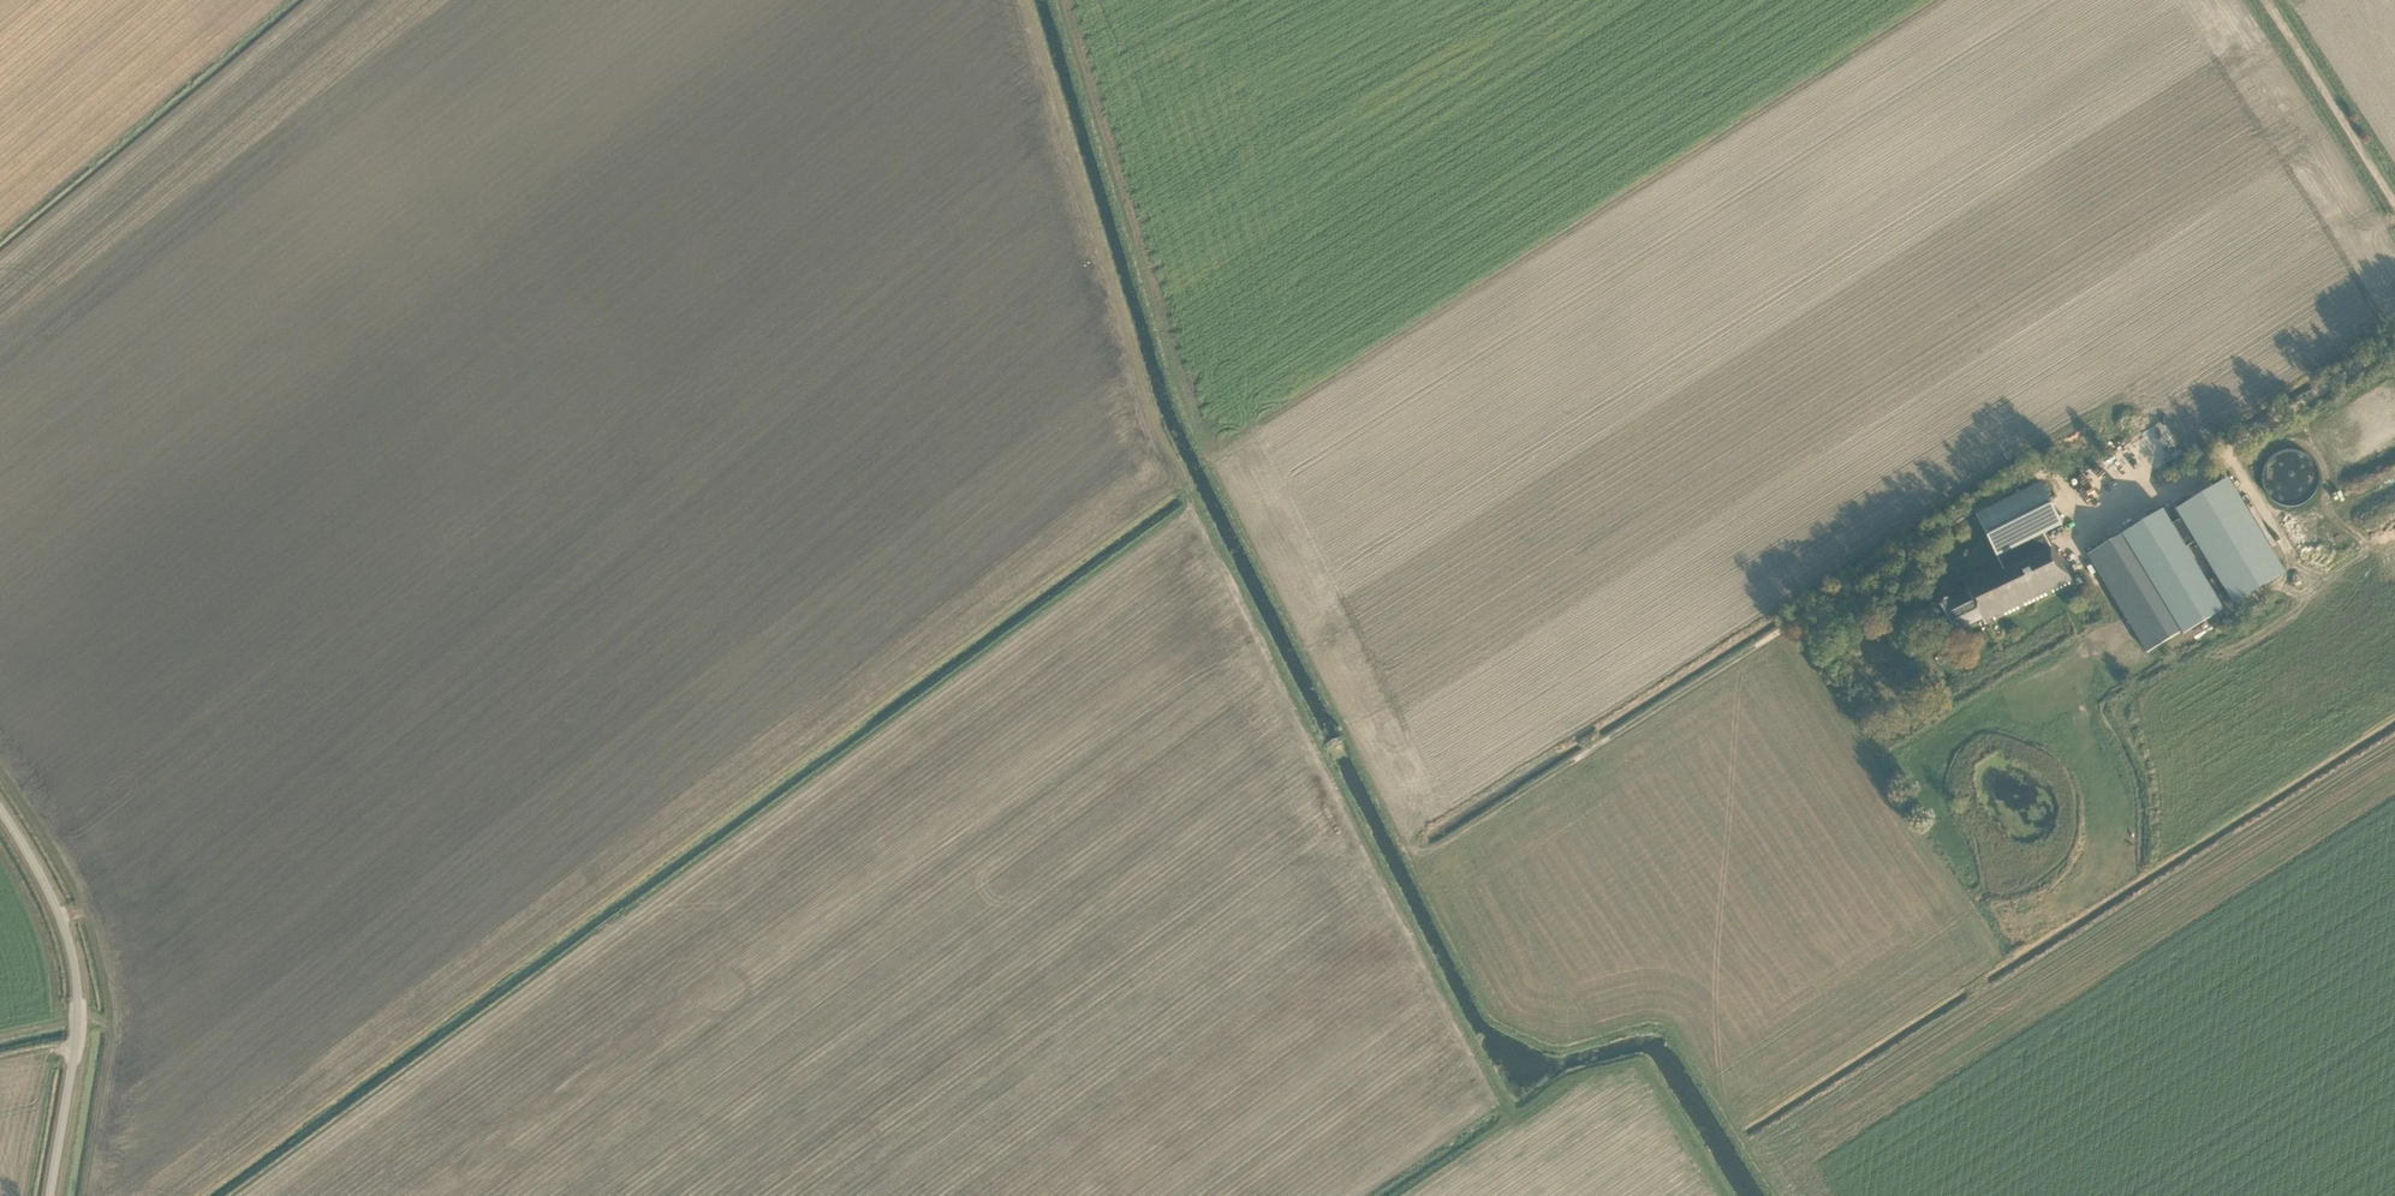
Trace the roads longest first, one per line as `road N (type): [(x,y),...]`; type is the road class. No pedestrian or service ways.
road 1 (tertiary): [(48,1195),(76,1023),(72,961),(34,869),(0,815)]
road 2 (unclassified): [(2233,447),(2394,343)]

